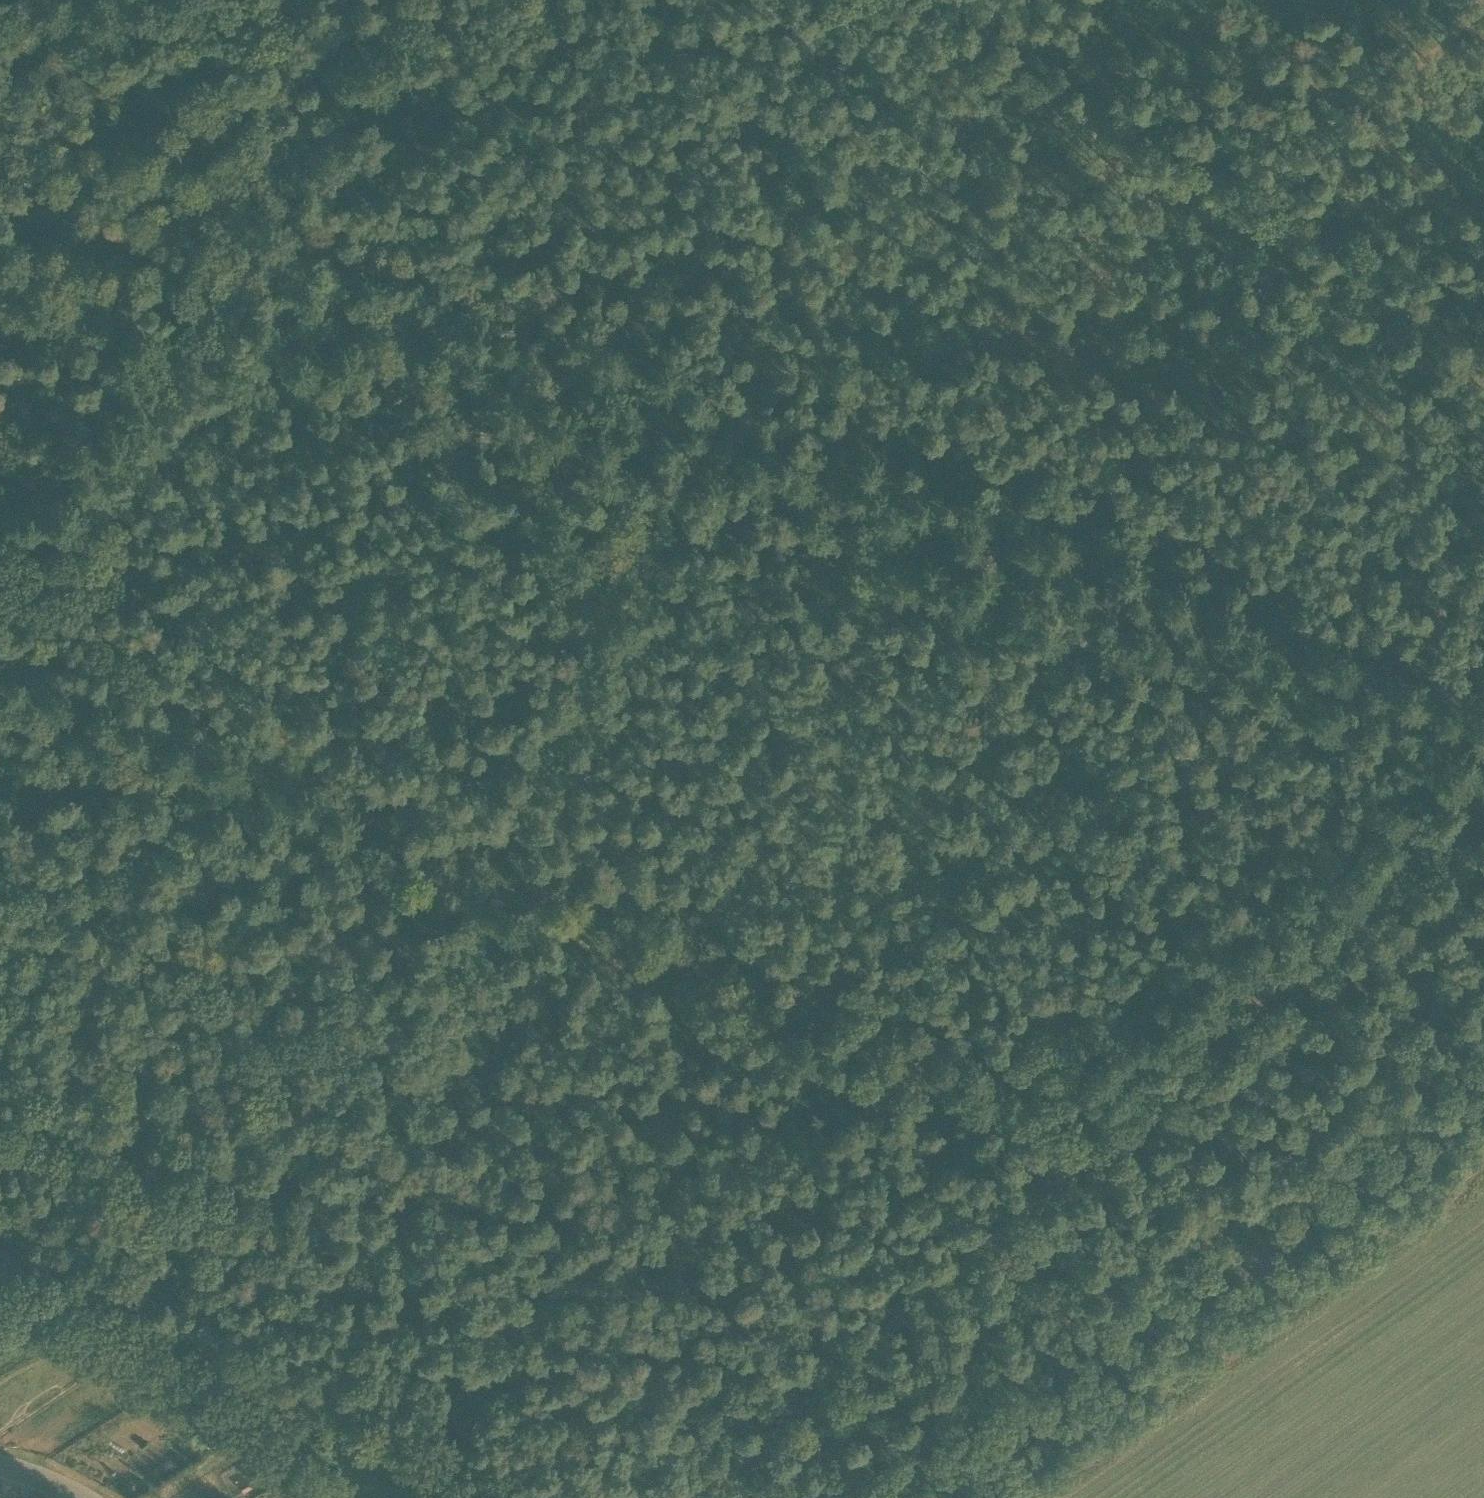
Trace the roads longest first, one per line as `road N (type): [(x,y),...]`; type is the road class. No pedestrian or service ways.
road 1 (track): [(483,904),(664,496),(1060,639),(1116,677)]
road 2 (track): [(0,267),(664,496)]
road 3 (track): [(871,0),(1483,318)]
road 4 (track): [(0,493),(420,0)]
road 5 (track): [(1072,1033),(907,1011),(510,843)]
road 6 (track): [(483,904),(1020,1133)]
road 7 (track): [(1088,1162),(1483,800)]
road 8 (track): [(0,691),(483,904)]
road 9 (track): [(703,1497),(1088,1162)]

